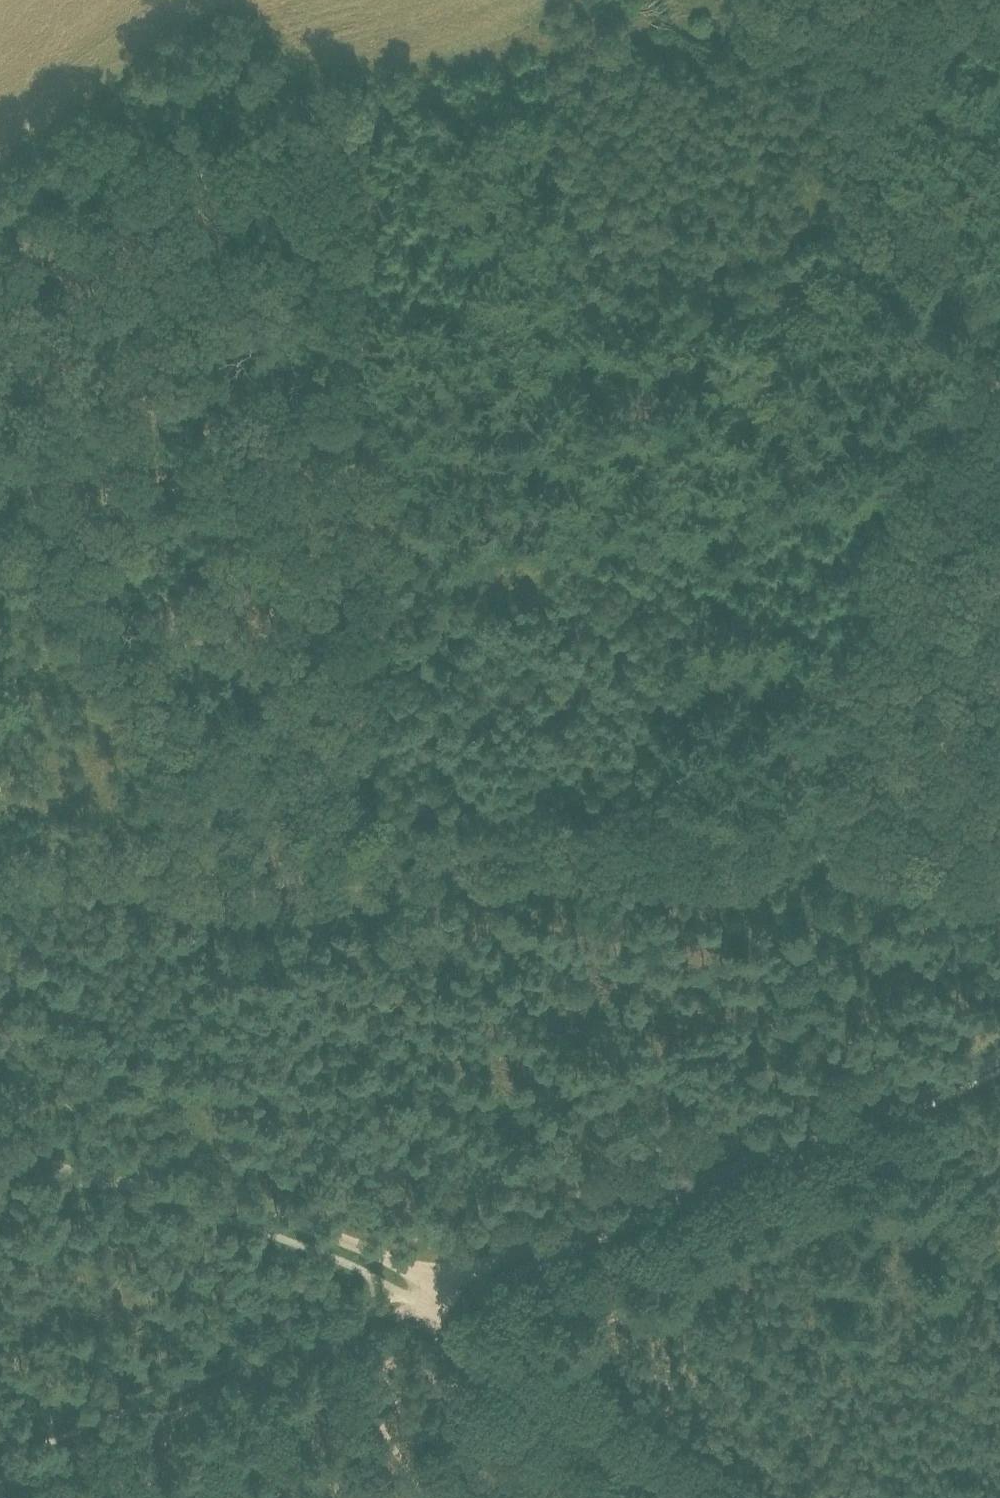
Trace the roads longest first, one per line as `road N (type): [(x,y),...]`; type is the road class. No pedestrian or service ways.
road 1 (track): [(440,1285),(999,1047)]
road 2 (track): [(0,1485),(381,1325),(440,1285)]
road 3 (track): [(440,1285),(381,1252),(0,1149)]
road 4 (track): [(685,1497),(440,1285)]
road 5 (track): [(134,1497),(370,1400)]
road 6 (track): [(379,1419),(400,1292)]

